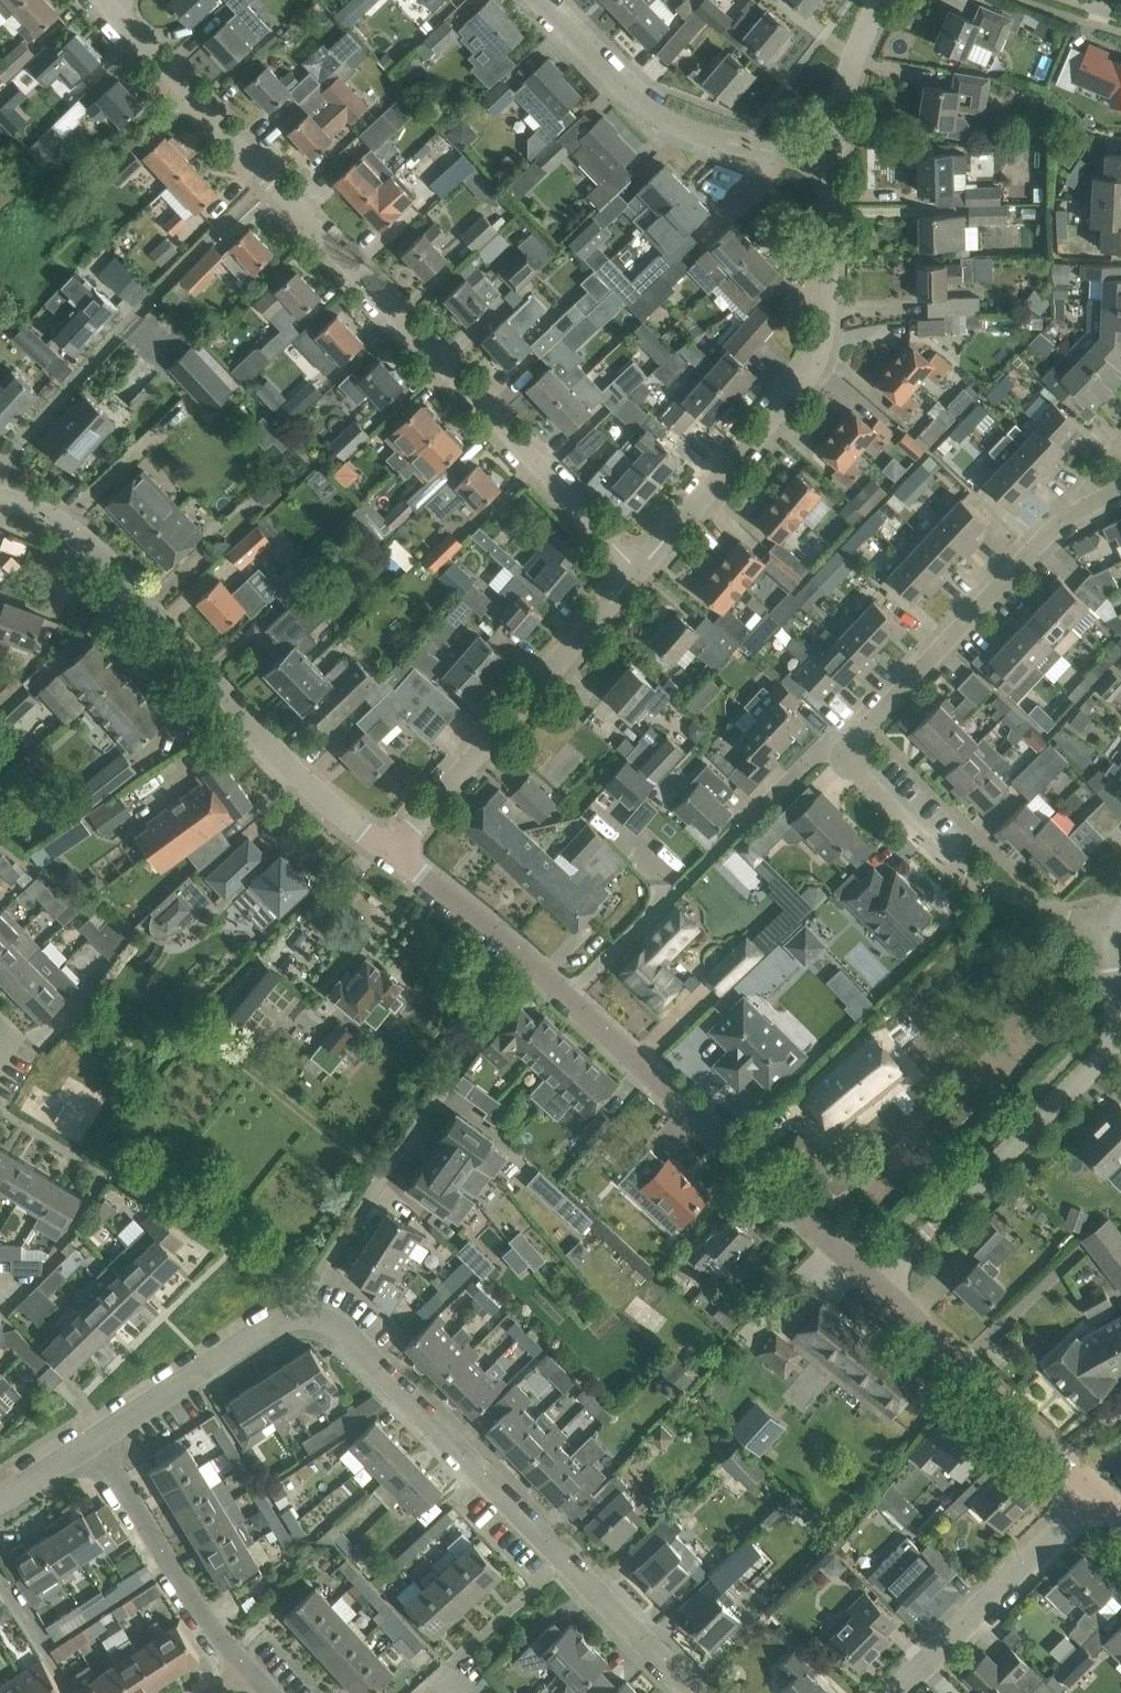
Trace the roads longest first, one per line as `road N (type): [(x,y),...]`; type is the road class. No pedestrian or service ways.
road 1 (residential): [(695,1692),(335,1325),(284,1320),(92,1444)]
road 2 (residential): [(637,572),(106,1)]
road 3 (tertiary): [(393,852),(314,793),(104,556),(57,521),(0,496)]
road 4 (unclassified): [(637,572),(793,380),(817,282),(824,171)]
road 5 (residential): [(878,1284),(1095,1058),(1113,1023),(1108,932)]
road 6 (tertiary): [(878,1284),(567,998)]
road 7 (residential): [(844,761),(1044,548),(1120,493)]
road 8 (unclassified): [(393,852),(637,572)]
road 9 (residential): [(824,171),(713,144),(633,105),(534,0)]
road 10 (residential): [(1108,932),(949,870),(844,761)]
road 11 (tertiary): [(1096,1490),(878,1284)]
road 12 (residential): [(363,1206),(532,967)]
road 13 (residential): [(1096,1490),(898,1692)]
road 14 (residential): [(92,1444),(195,1604),(248,1671)]
road 15 (unclassified): [(824,171),(857,32),(878,0)]
road 16 (tertiary): [(532,967),(393,852)]
road 17 (residential): [(567,998),(683,885)]
road 18 (residential): [(737,830),(816,756),(844,761)]

